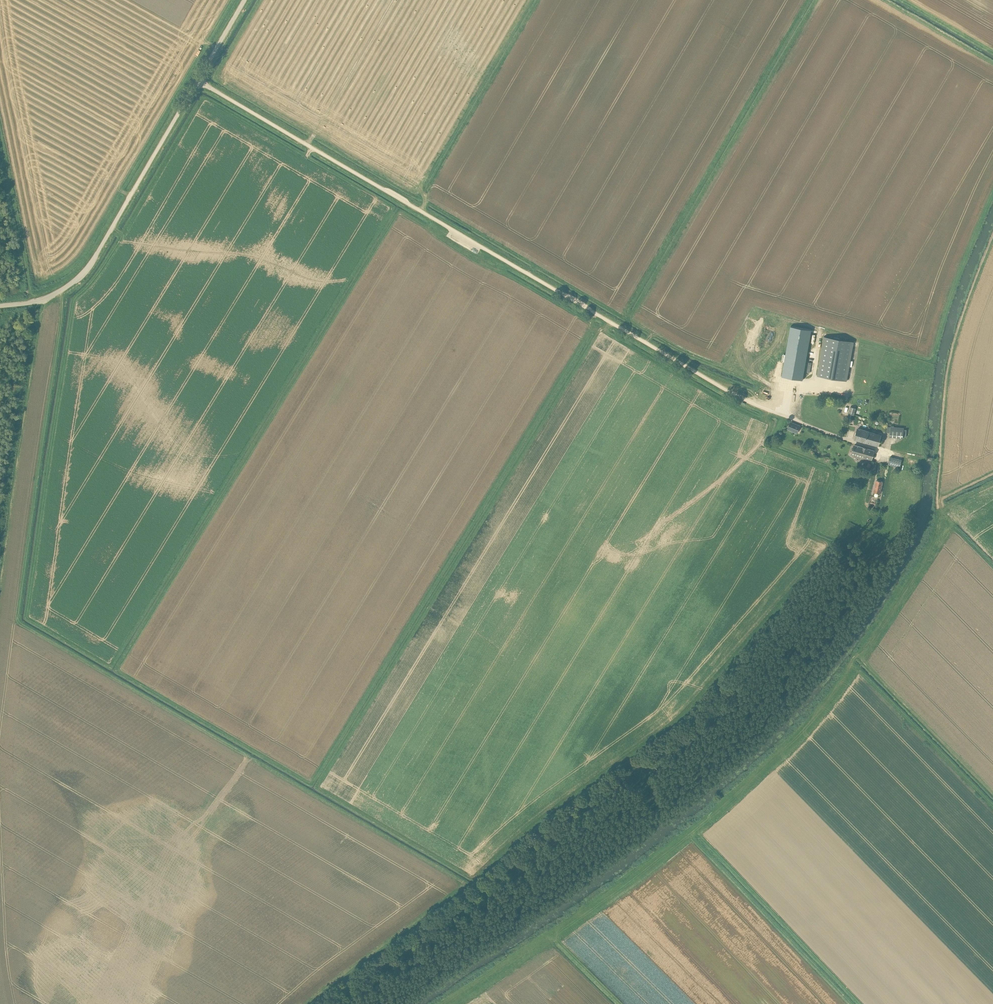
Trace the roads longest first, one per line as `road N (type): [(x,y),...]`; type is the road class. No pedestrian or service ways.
road 1 (unclassified): [(872,447),(707,381),(199,80)]
road 2 (unclassified): [(0,306),(42,300),(85,270),(199,80)]

